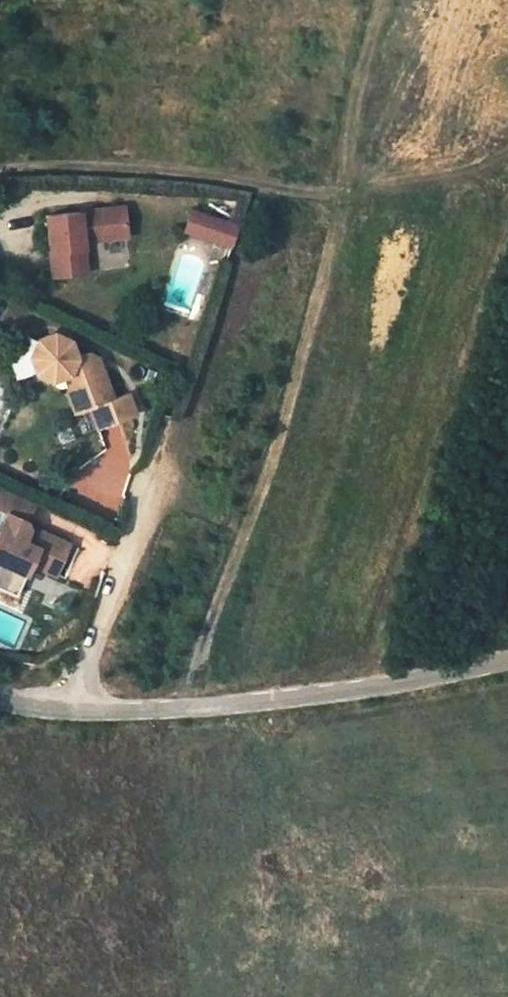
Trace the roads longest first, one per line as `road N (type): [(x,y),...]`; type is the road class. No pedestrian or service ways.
road 1 (residential): [(507,686),(137,727),(32,726),(0,714)]
road 2 (track): [(166,471),(99,634),(76,726)]

